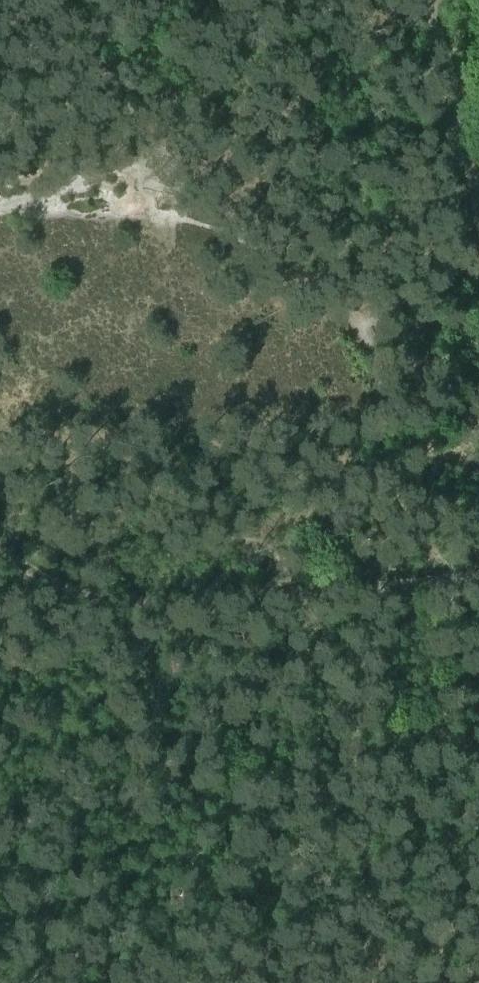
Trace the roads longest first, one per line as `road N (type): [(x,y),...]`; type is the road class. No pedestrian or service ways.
road 1 (track): [(0,549),(35,577),(125,605),(478,571)]
road 2 (track): [(423,0),(478,213)]

